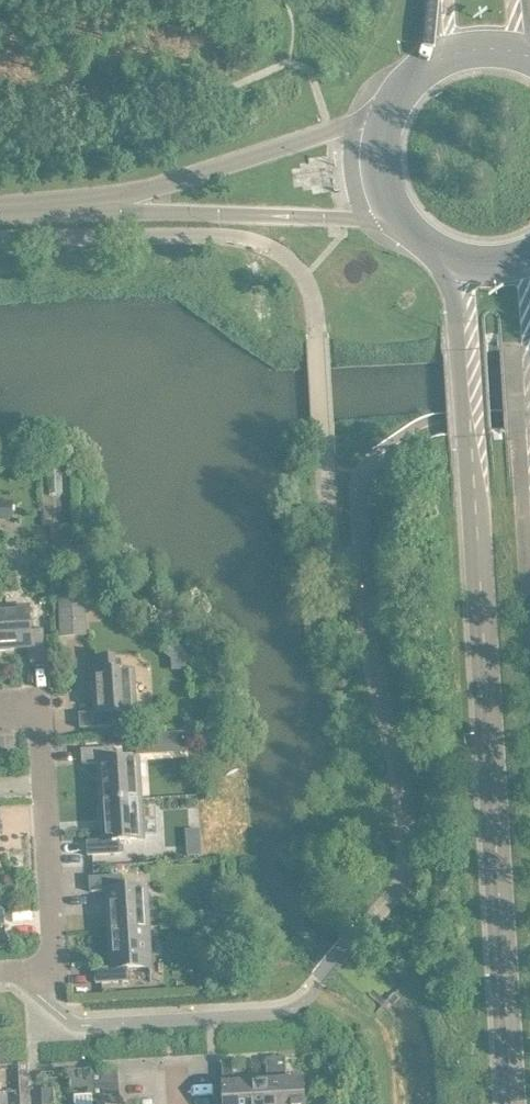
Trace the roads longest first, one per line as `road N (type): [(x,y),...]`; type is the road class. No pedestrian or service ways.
road 1 (secondary): [(447,254),(508,1103)]
road 2 (tertiary): [(60,210),(400,218)]
road 3 (tertiary): [(385,119),(60,210)]
road 4 (residential): [(0,972),(33,970),(57,955),(41,724),(0,713)]

